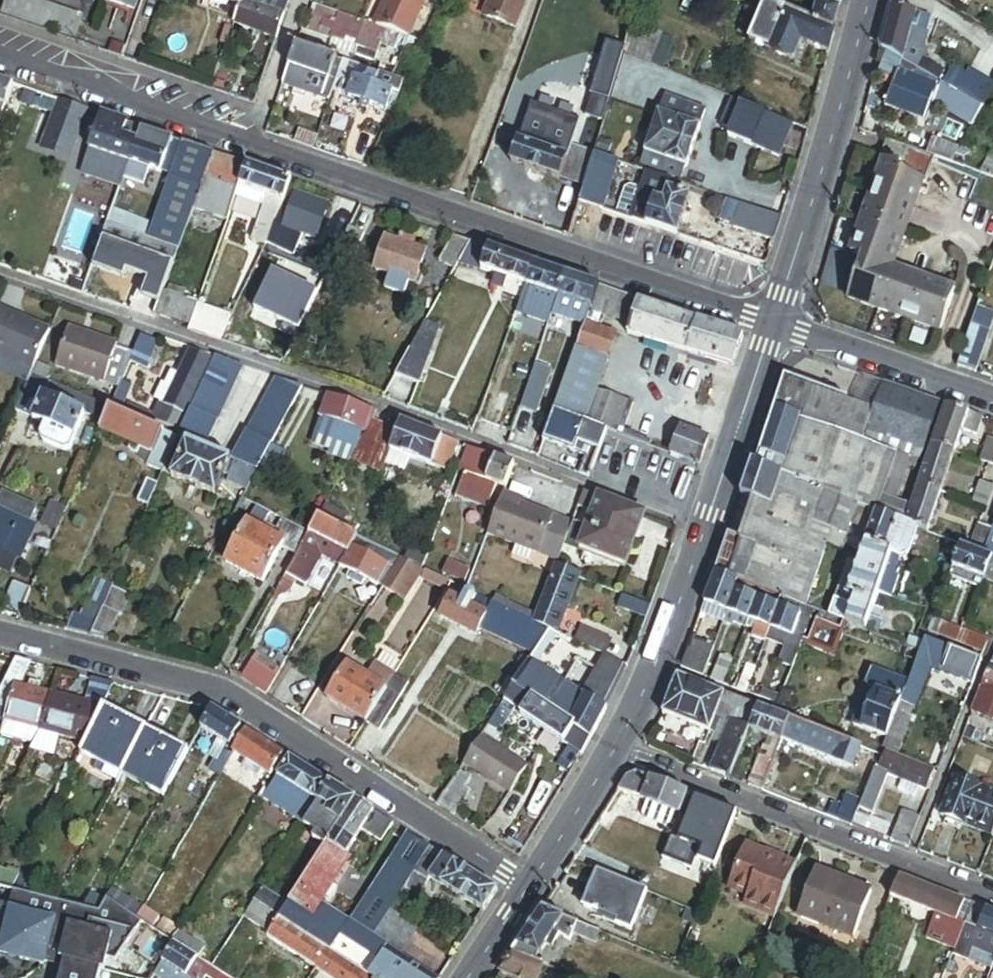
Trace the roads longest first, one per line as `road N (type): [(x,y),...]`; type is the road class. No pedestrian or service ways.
road 1 (residential): [(774,322),(0,54)]
road 2 (residential): [(0,635),(223,692),(532,887)]
road 3 (tertiary): [(614,750),(687,584),(774,322)]
road 4 (residential): [(614,750),(992,898)]
road 5 (tertiary): [(774,322),(870,0)]
road 6 (residential): [(992,397),(774,322)]
road 7 (tertiary): [(532,887),(614,750)]

